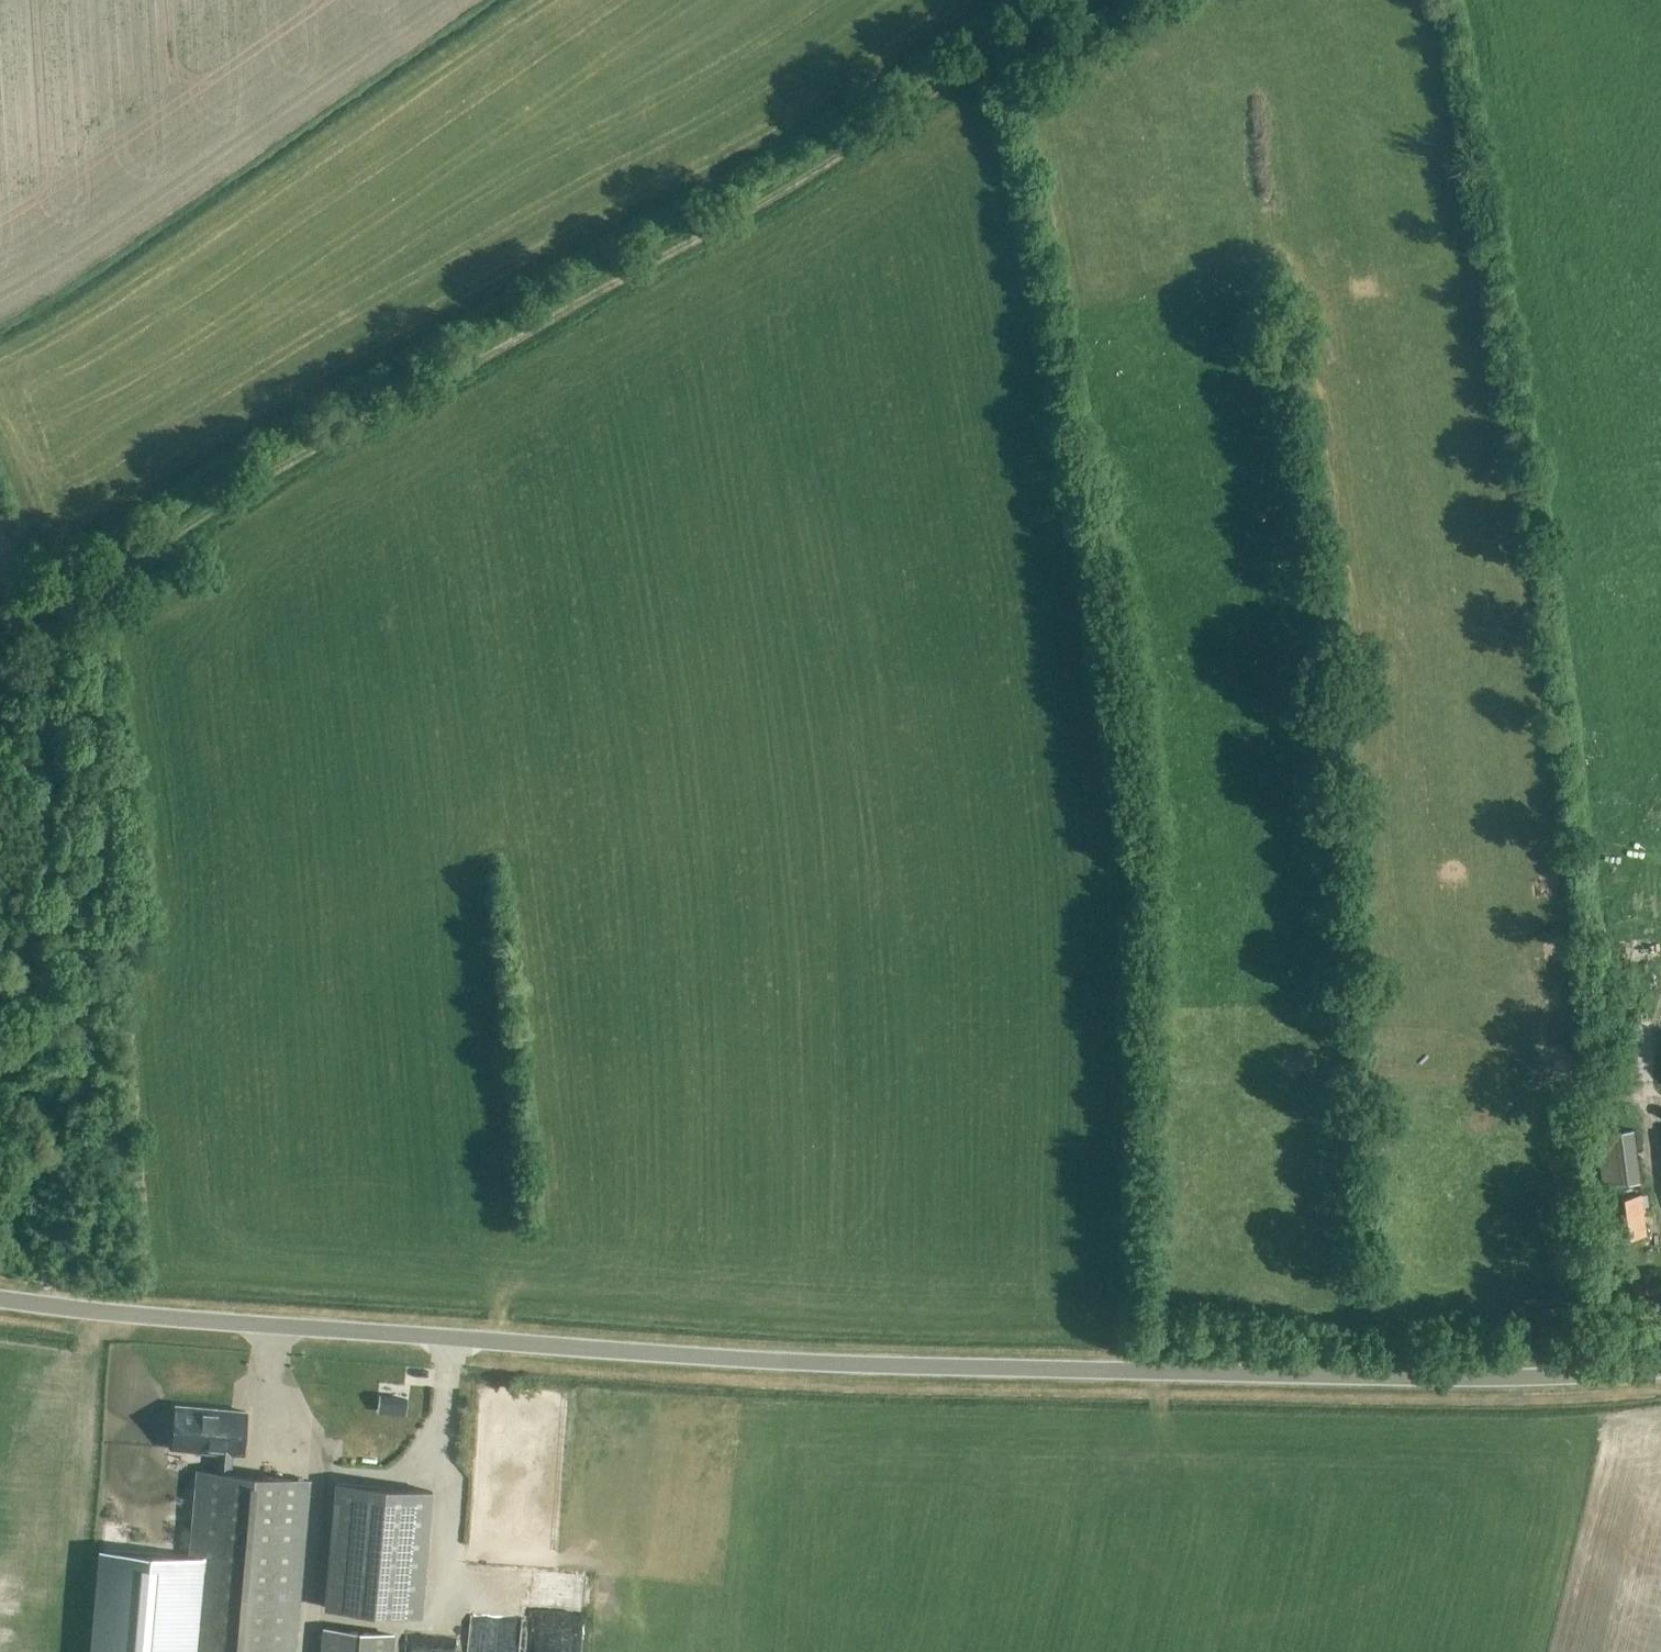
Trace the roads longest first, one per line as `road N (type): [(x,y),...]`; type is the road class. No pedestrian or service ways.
road 1 (unclassified): [(1660,1369),(1451,1378),(842,1363),(239,1324),(0,1299)]
road 2 (track): [(0,644),(295,460),(802,182),(1083,0)]

